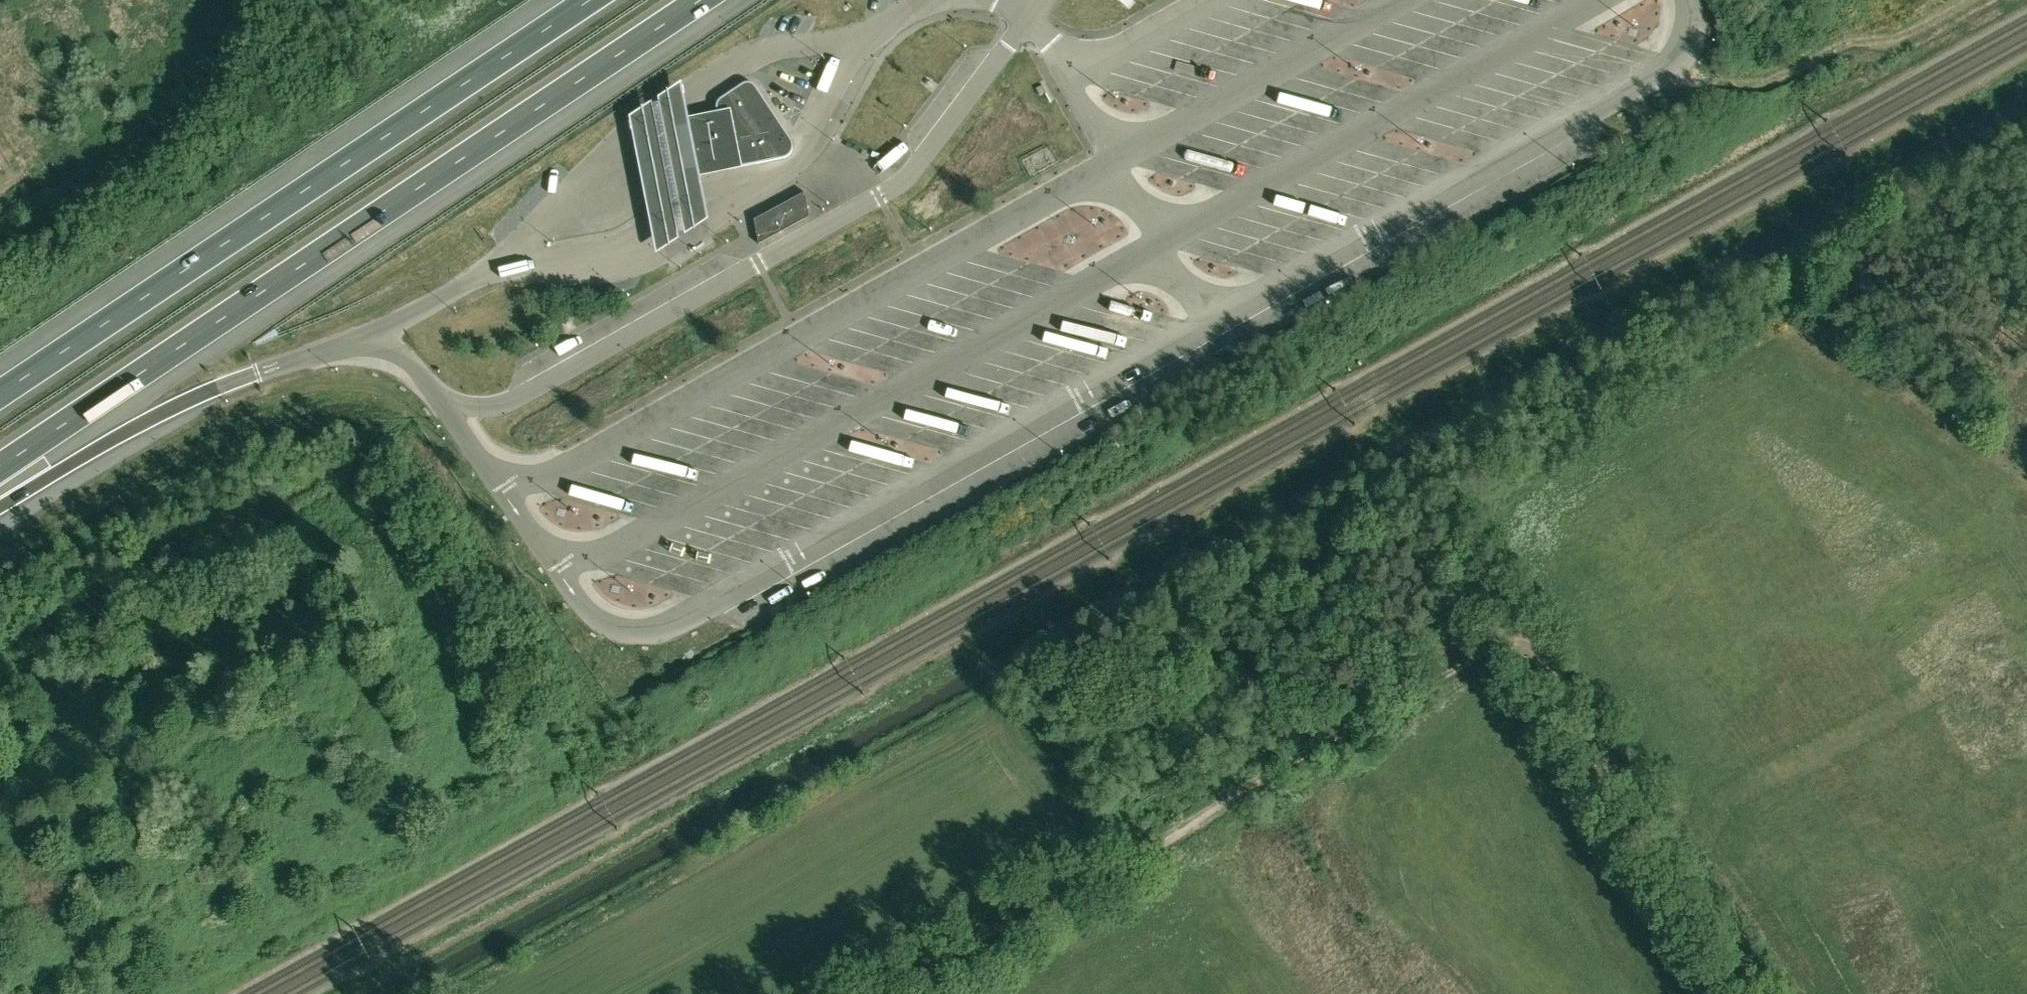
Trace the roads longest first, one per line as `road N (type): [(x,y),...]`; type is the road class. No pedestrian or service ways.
road 1 (track): [(868,993),(1505,639),(1739,993)]
road 2 (track): [(1505,639),(1387,459),(2026,126)]
road 3 (motorway): [(0,468),(709,0)]
road 4 (motorway): [(577,0),(0,386)]
road 5 (track): [(1672,65),(1687,80),(1761,85),(1843,45),(1913,31),(1972,0)]
road 6 (motorway): [(0,507),(181,402),(258,372)]

